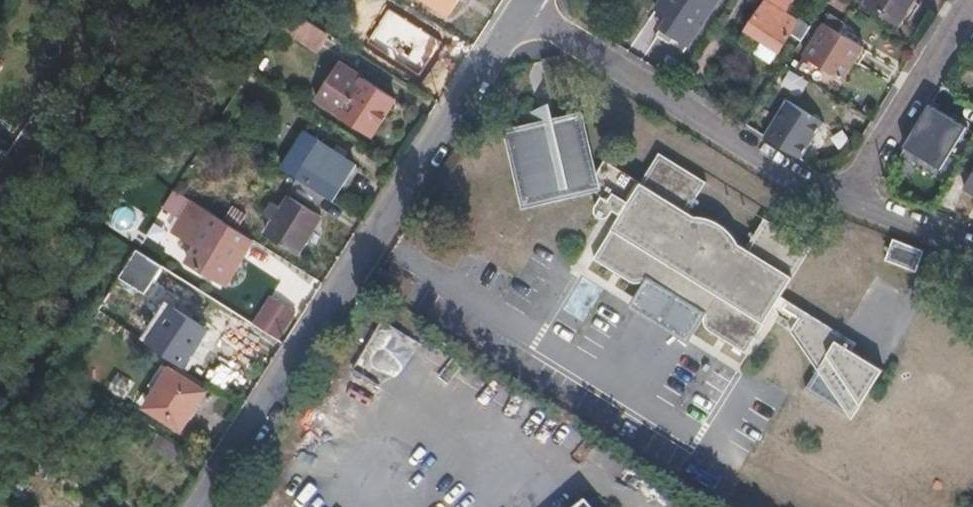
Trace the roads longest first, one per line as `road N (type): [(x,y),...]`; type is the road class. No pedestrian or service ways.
road 1 (residential): [(202,506),(523,8)]
road 2 (residential): [(845,203),(523,8)]
road 3 (residential): [(972,0),(845,203)]
road 4 (residential): [(972,252),(845,203)]

